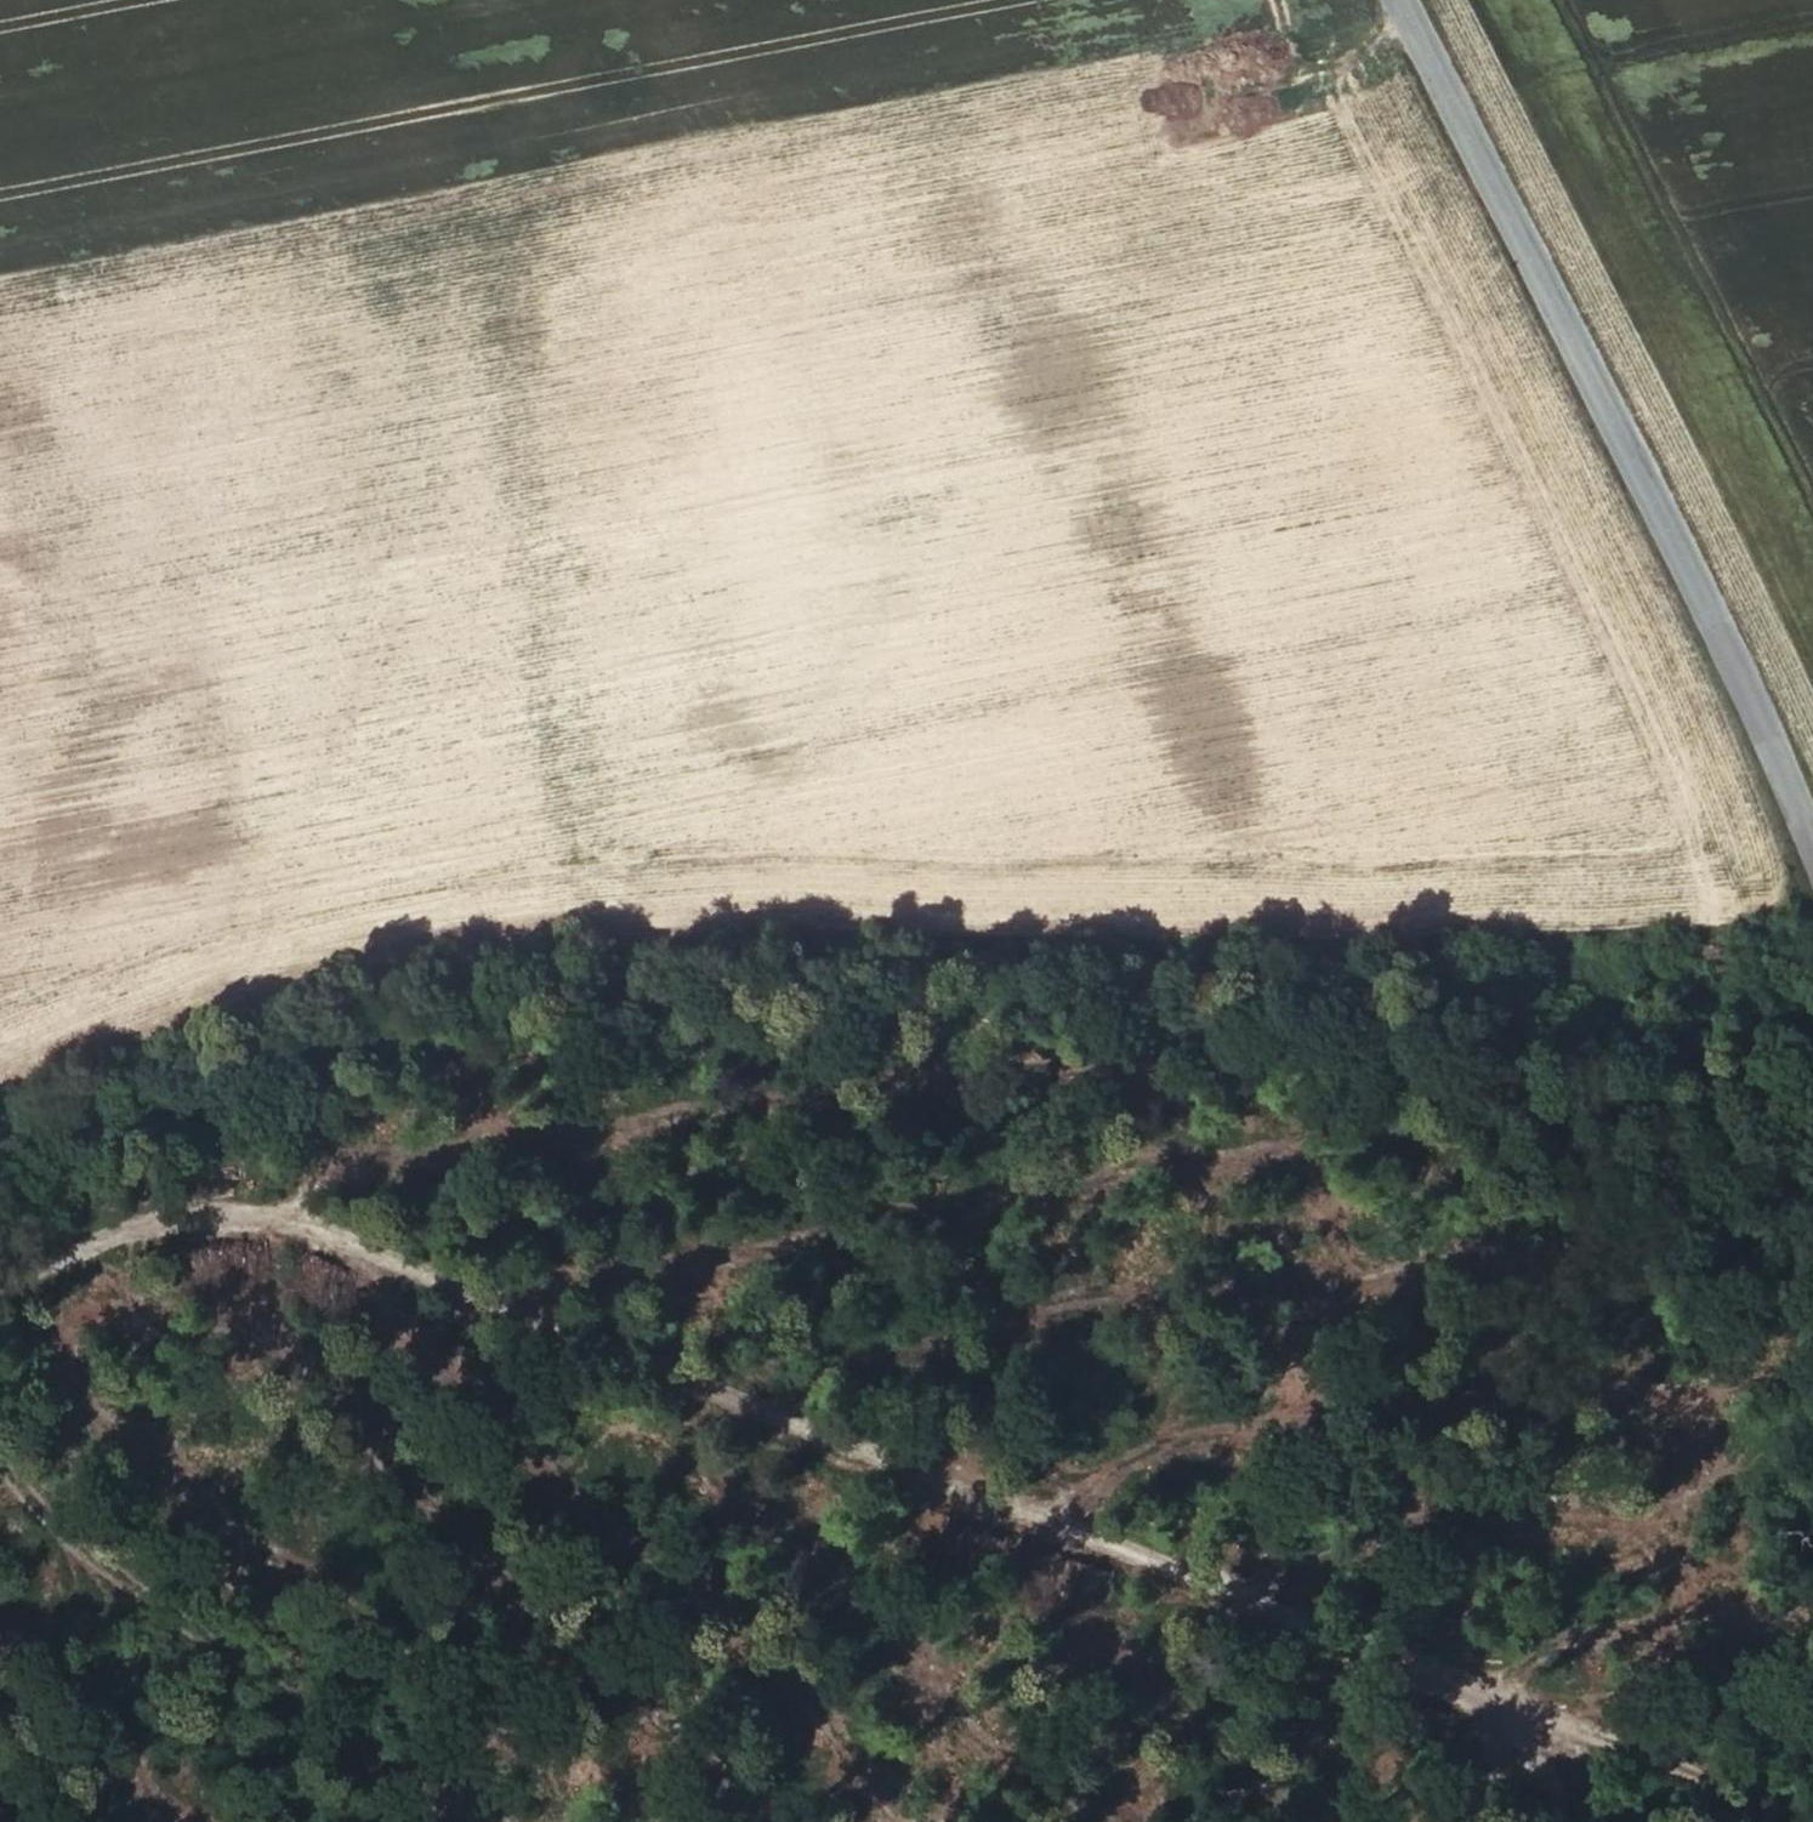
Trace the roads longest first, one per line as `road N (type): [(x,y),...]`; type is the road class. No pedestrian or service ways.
road 1 (track): [(0,1308),(179,1235),(311,1220),(1812,1808)]
road 2 (tertiary): [(1398,0),(1731,659),(1812,841)]

